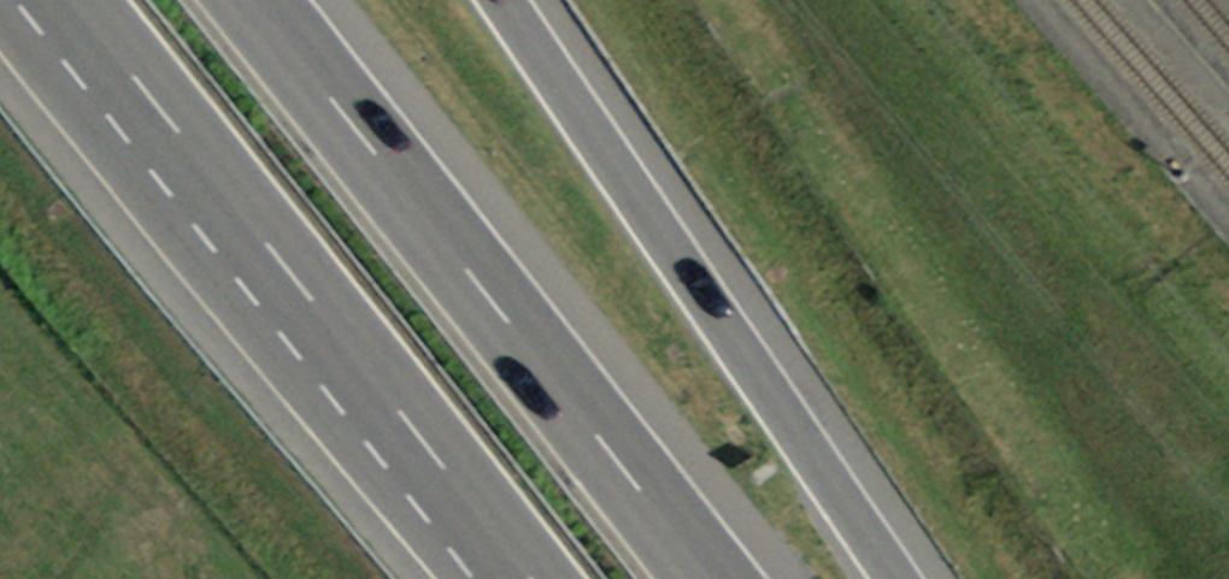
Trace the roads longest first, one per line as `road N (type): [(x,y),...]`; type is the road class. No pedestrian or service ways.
road 1 (motorway): [(705,578),(248,0)]
road 2 (motorway): [(74,0),(531,578)]
road 3 (motorway): [(900,578),(508,0)]

